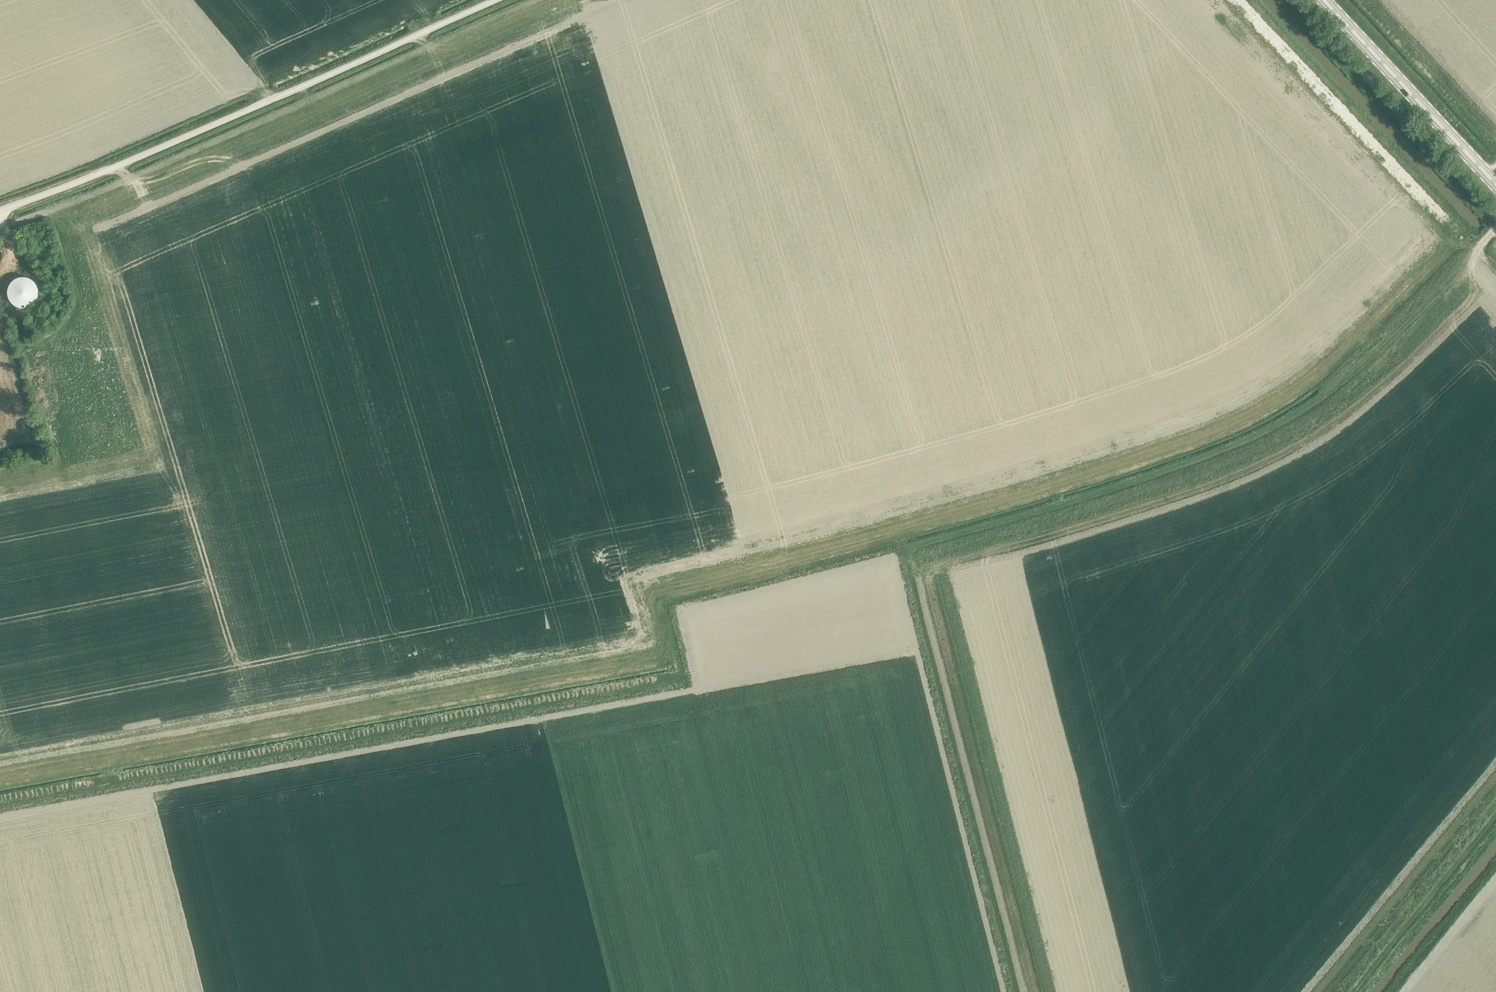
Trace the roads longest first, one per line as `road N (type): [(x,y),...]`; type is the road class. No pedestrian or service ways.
road 1 (unclassified): [(0,210),(496,0)]
road 2 (secondary): [(1495,184),(1324,0)]

